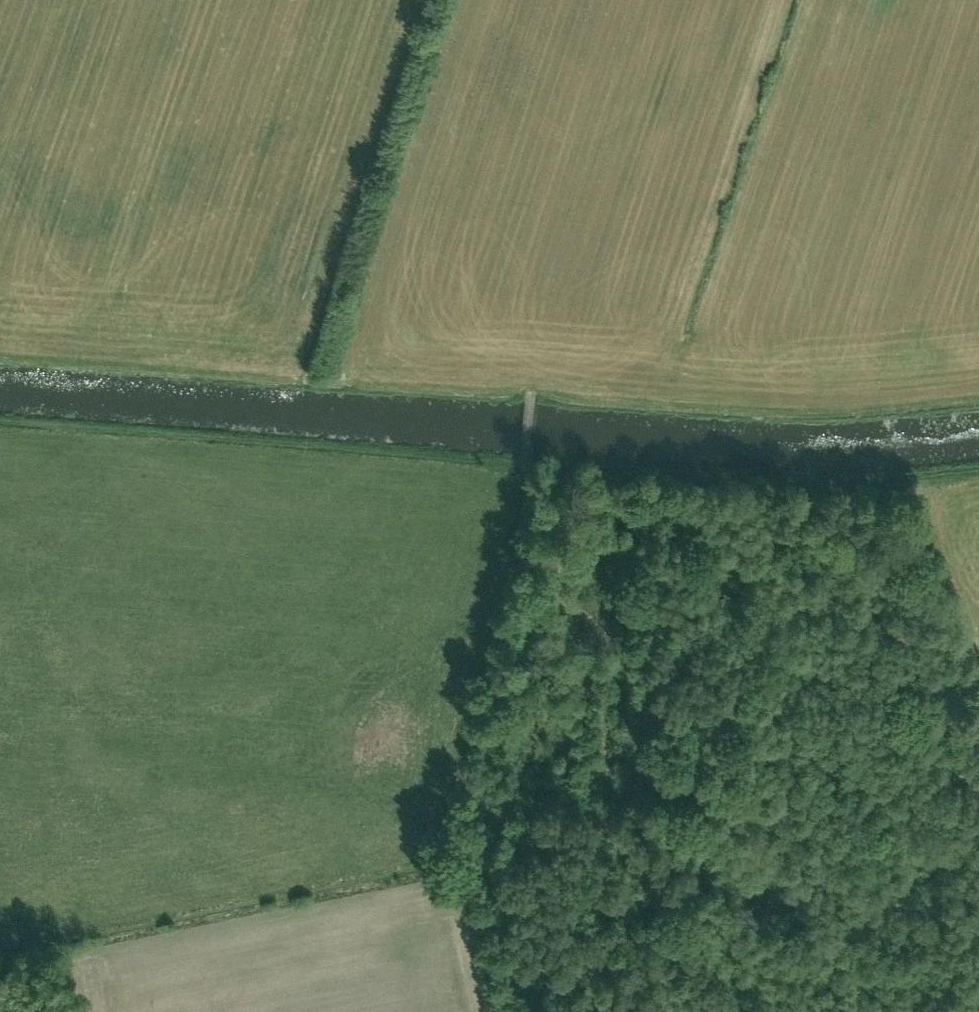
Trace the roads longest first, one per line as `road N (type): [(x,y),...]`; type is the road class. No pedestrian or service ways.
road 1 (track): [(978,402),(800,412),(0,351)]

